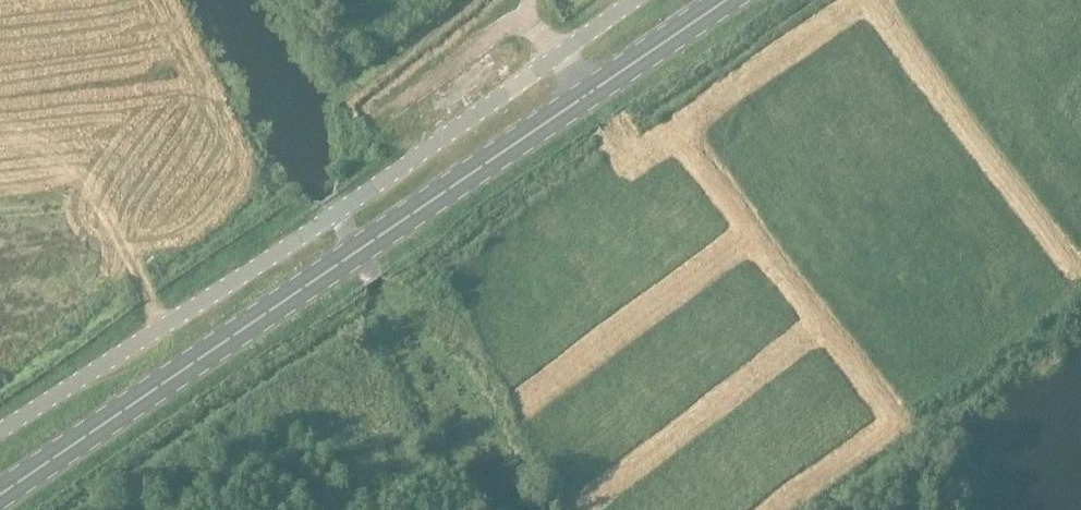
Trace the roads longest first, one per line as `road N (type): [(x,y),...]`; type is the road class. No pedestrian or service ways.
road 1 (primary): [(0,495),(589,94)]
road 2 (unclassified): [(0,432),(349,205),(559,55)]
road 3 (primary): [(589,94),(726,0)]

